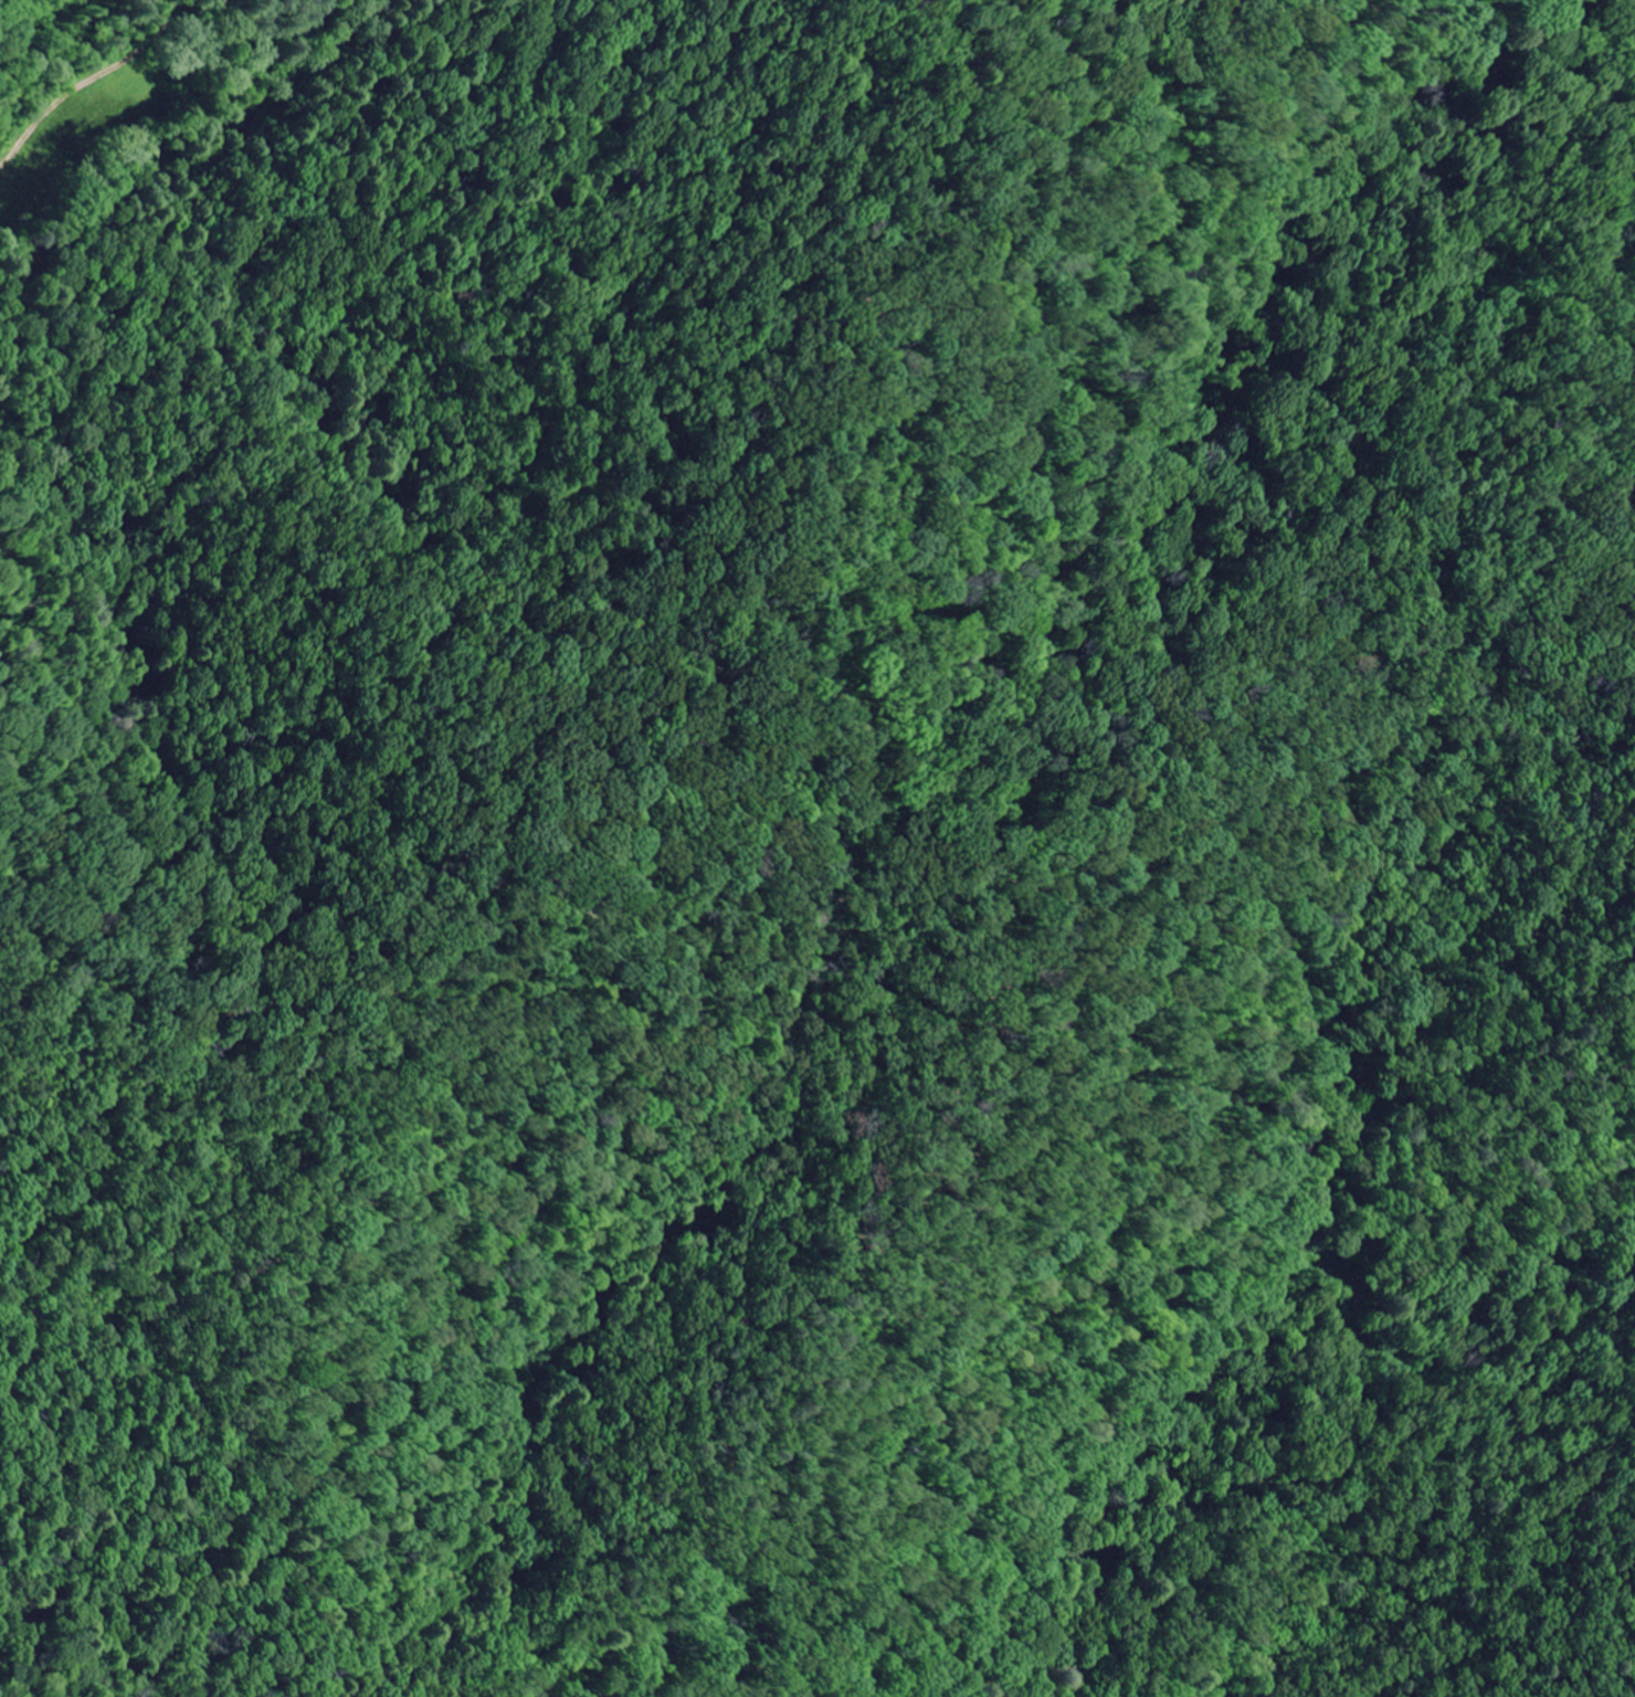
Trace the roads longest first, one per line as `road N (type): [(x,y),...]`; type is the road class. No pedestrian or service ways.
road 1 (track): [(0,210),(277,0)]

